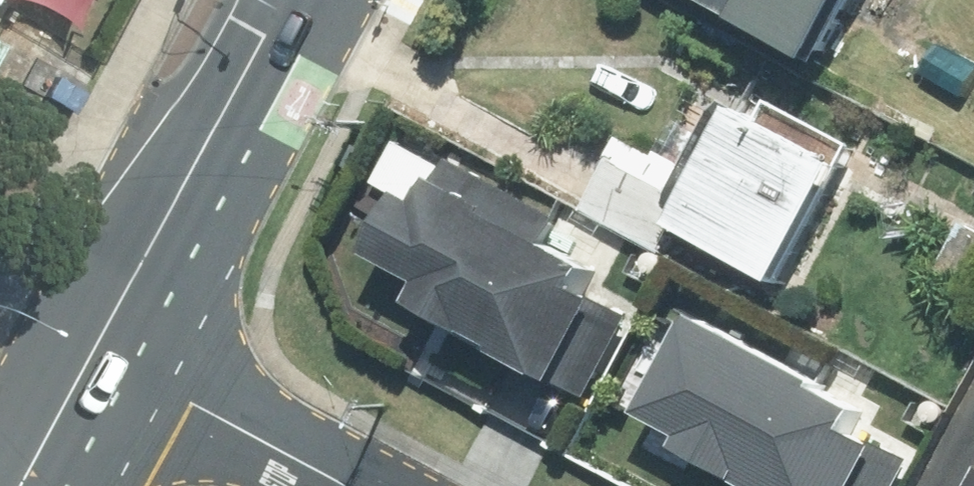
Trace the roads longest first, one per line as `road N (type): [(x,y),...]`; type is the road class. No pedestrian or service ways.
road 1 (secondary): [(283,0),(90,347)]
road 2 (residential): [(90,347),(348,485)]
road 3 (secondary): [(90,347),(18,485)]

